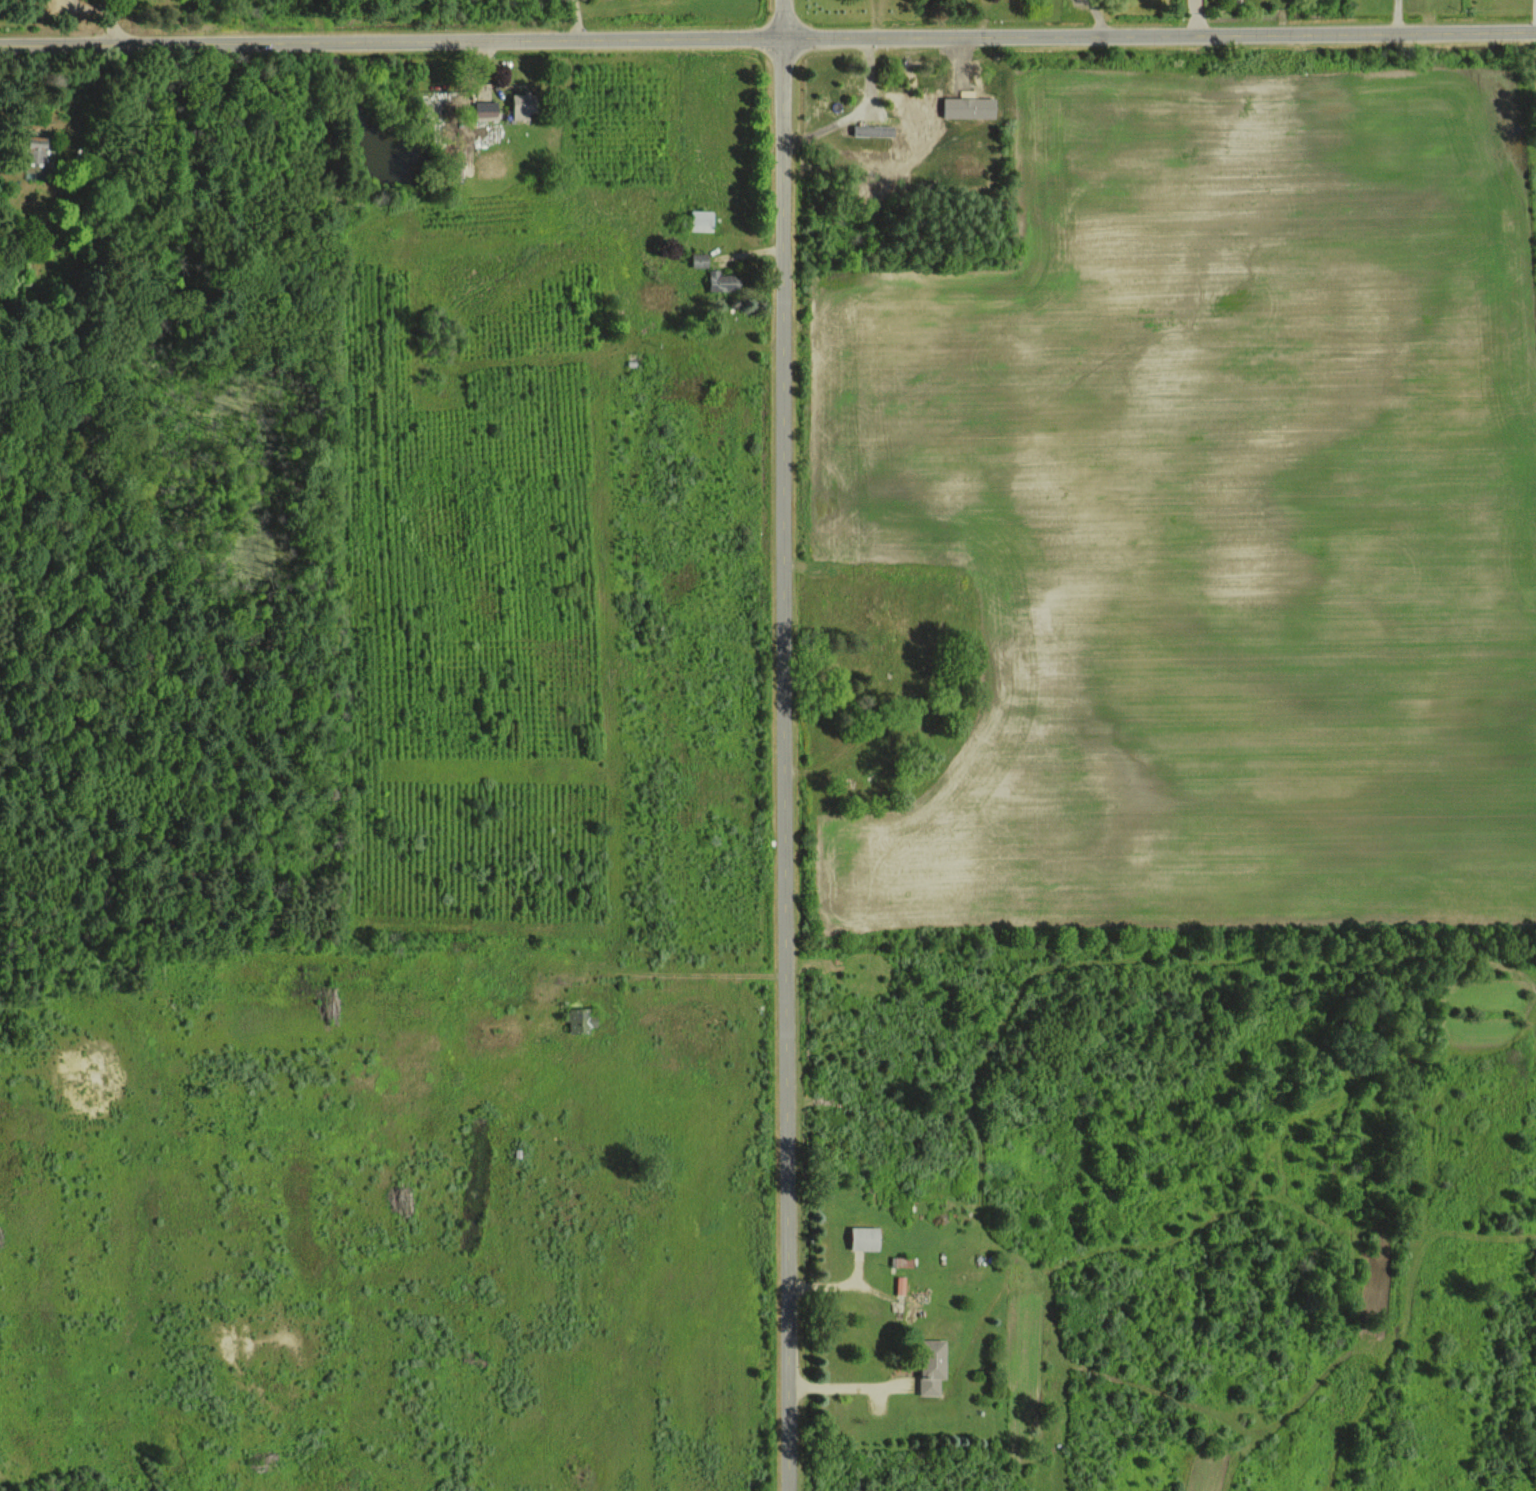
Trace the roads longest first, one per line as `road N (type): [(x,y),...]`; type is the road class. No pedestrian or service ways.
road 1 (tertiary): [(1535,32),(0,39)]
road 2 (residential): [(794,1490),(786,0)]

